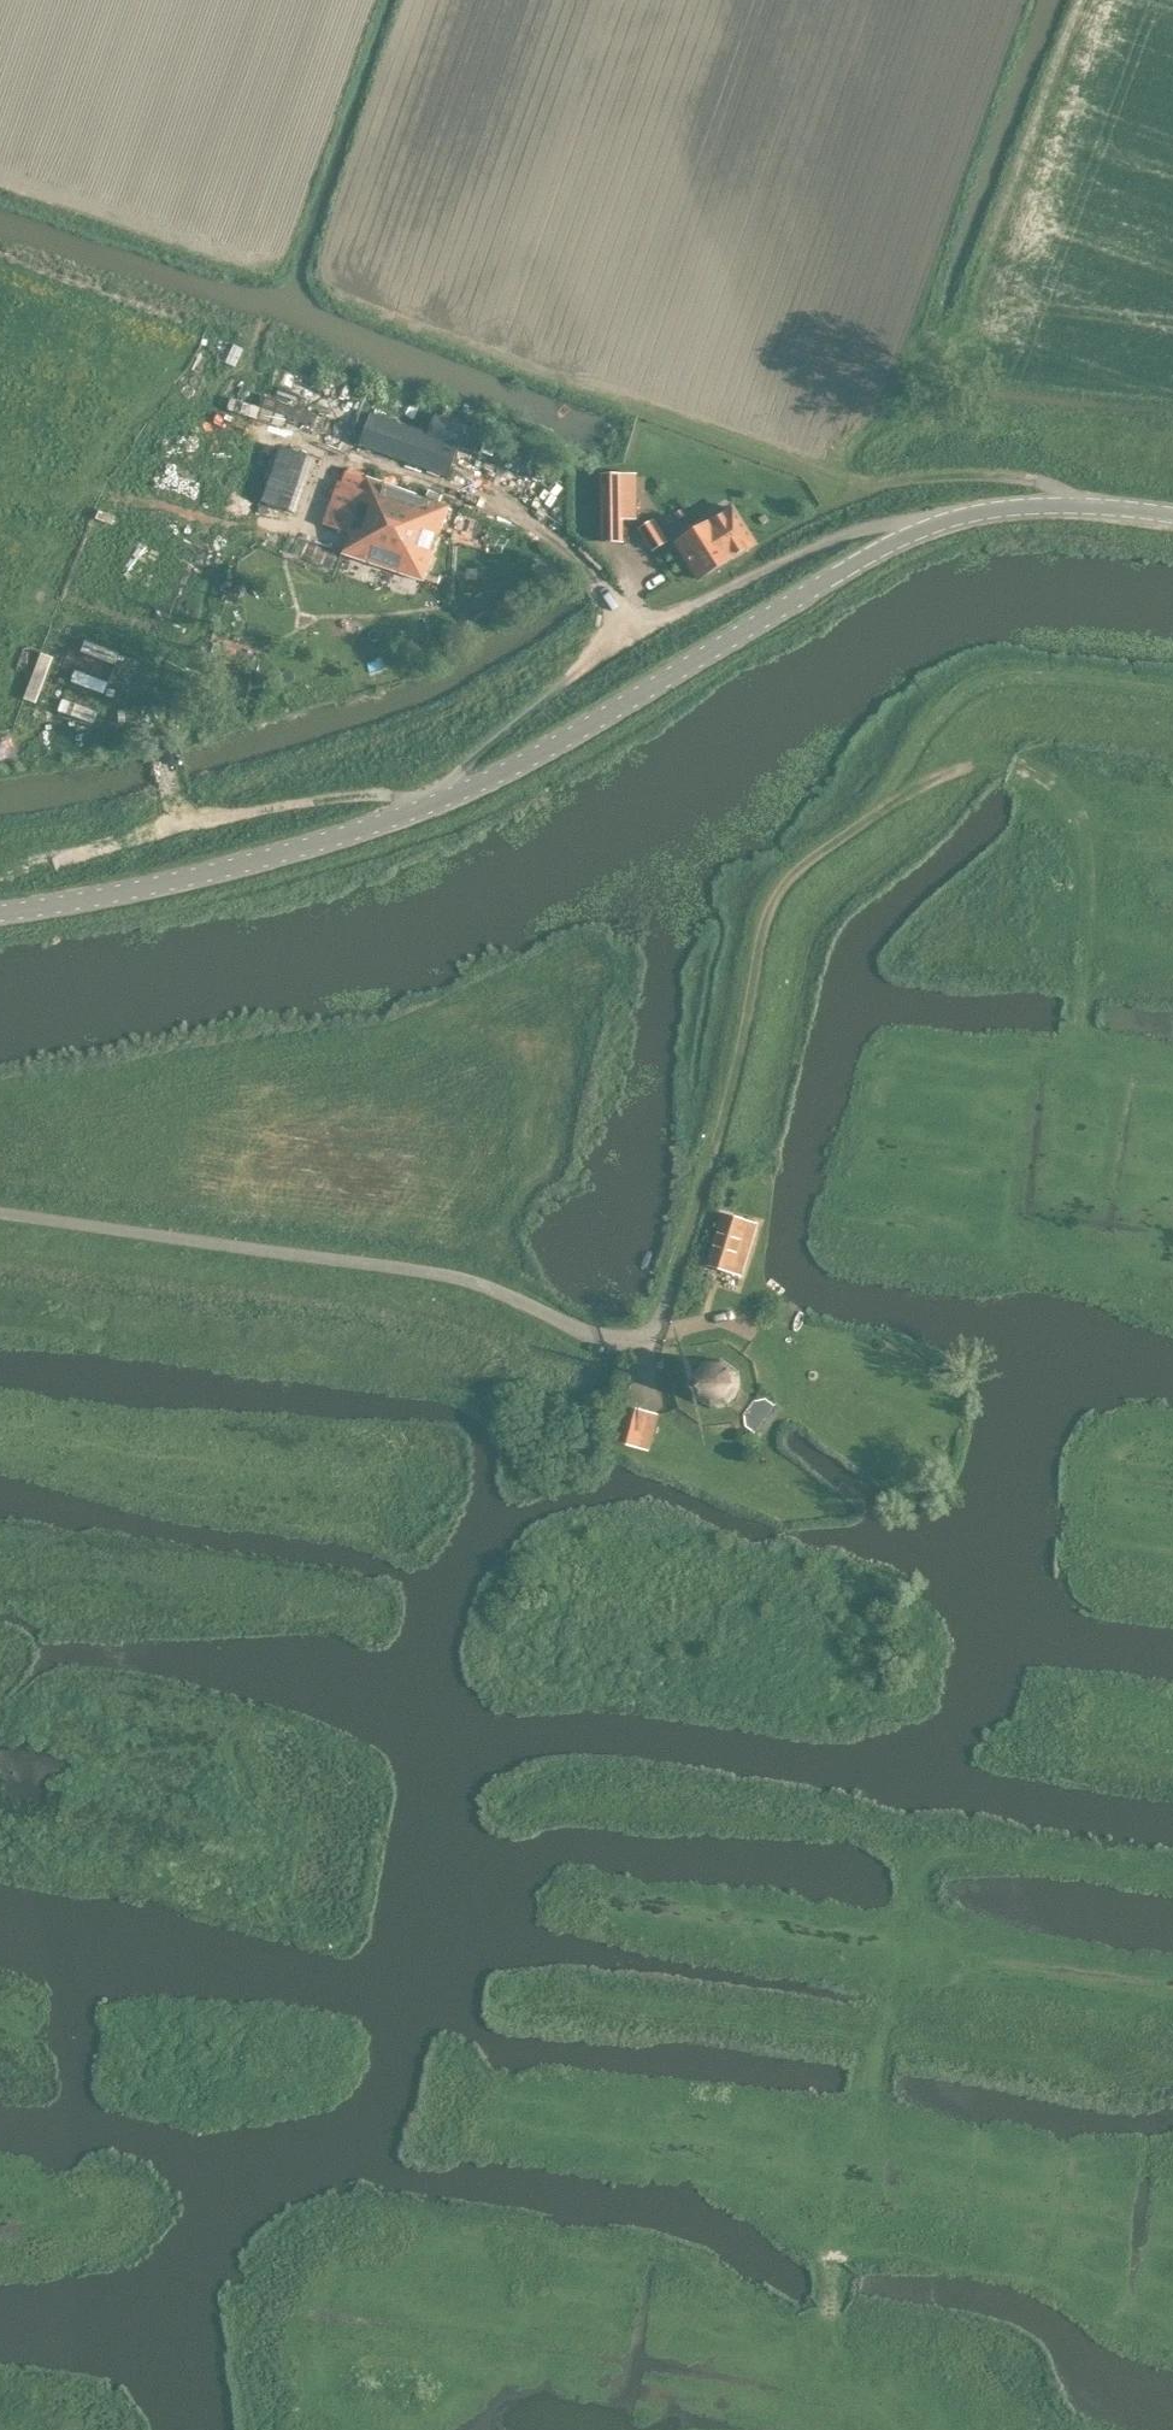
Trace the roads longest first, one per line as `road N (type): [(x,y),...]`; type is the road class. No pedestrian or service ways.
road 1 (tertiary): [(1172,514),(1048,501),(951,515),(854,559),(671,675),(432,801),(149,885),(0,912)]
road 2 (track): [(660,1309),(726,1096),(772,899),(813,852),(882,804)]
road 3 (track): [(882,804),(947,771),(999,759),(1083,801),(1098,853),(1078,1031)]

